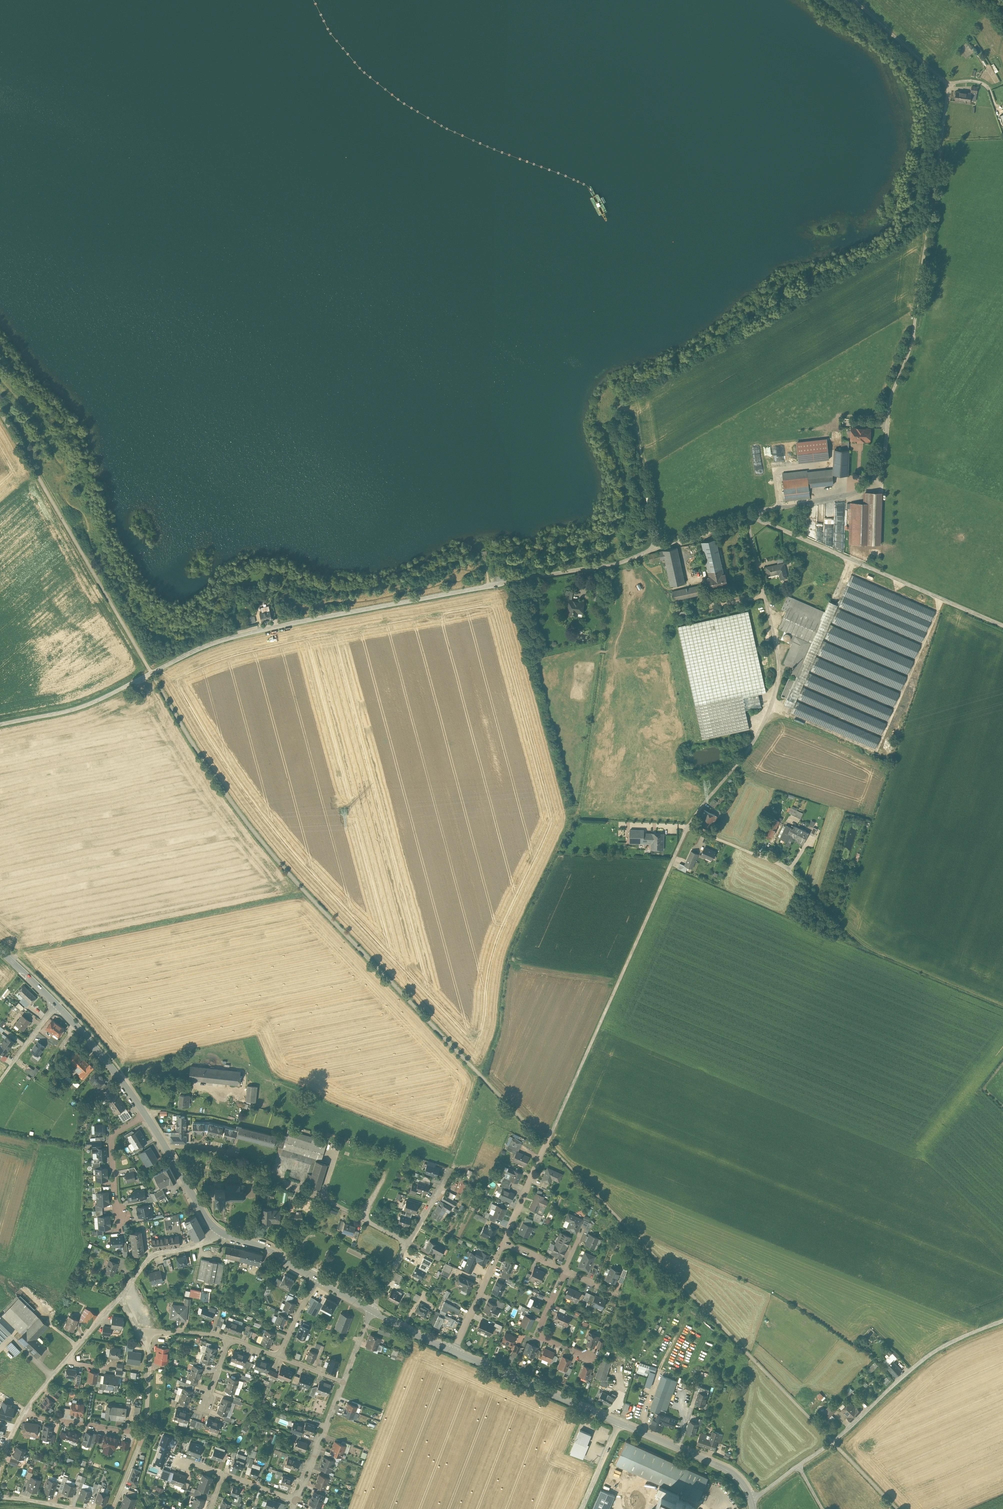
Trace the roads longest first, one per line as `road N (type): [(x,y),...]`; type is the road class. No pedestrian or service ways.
road 1 (unclassified): [(0,724),(93,703),(238,635),(616,564),(749,515)]
road 2 (residential): [(854,0),(948,86),(913,343),(890,398),(880,463),(864,490),(749,515)]
road 3 (residential): [(505,1241),(688,826)]
road 4 (unclassified): [(1002,1004),(876,953),(785,868),(688,826)]
road 5 (residential): [(688,826),(755,737),(779,674),(749,515)]
road 6 (unclassified): [(749,515),(1002,626)]
road 7 (unclassified): [(798,1465),(929,1355),(1002,1321)]
road 8 (tertiary): [(620,1423),(454,1351)]
road 9 (tertiary): [(145,1115),(56,1004)]
road 10 (tertiary): [(218,1231),(145,1115)]
road 11 (residential): [(292,1186),(408,1242)]
road 12 (residential): [(344,1382),(298,1500)]
road 13 (residential): [(565,1269),(539,1329),(589,1357)]
road 14 (residential): [(145,1115),(111,1137),(119,1218)]
road 15 (residential): [(218,1231),(151,1257),(121,1297)]
road 16 (residential): [(24,1414),(144,1433)]
road 17 (residential): [(454,1351),(505,1241)]

